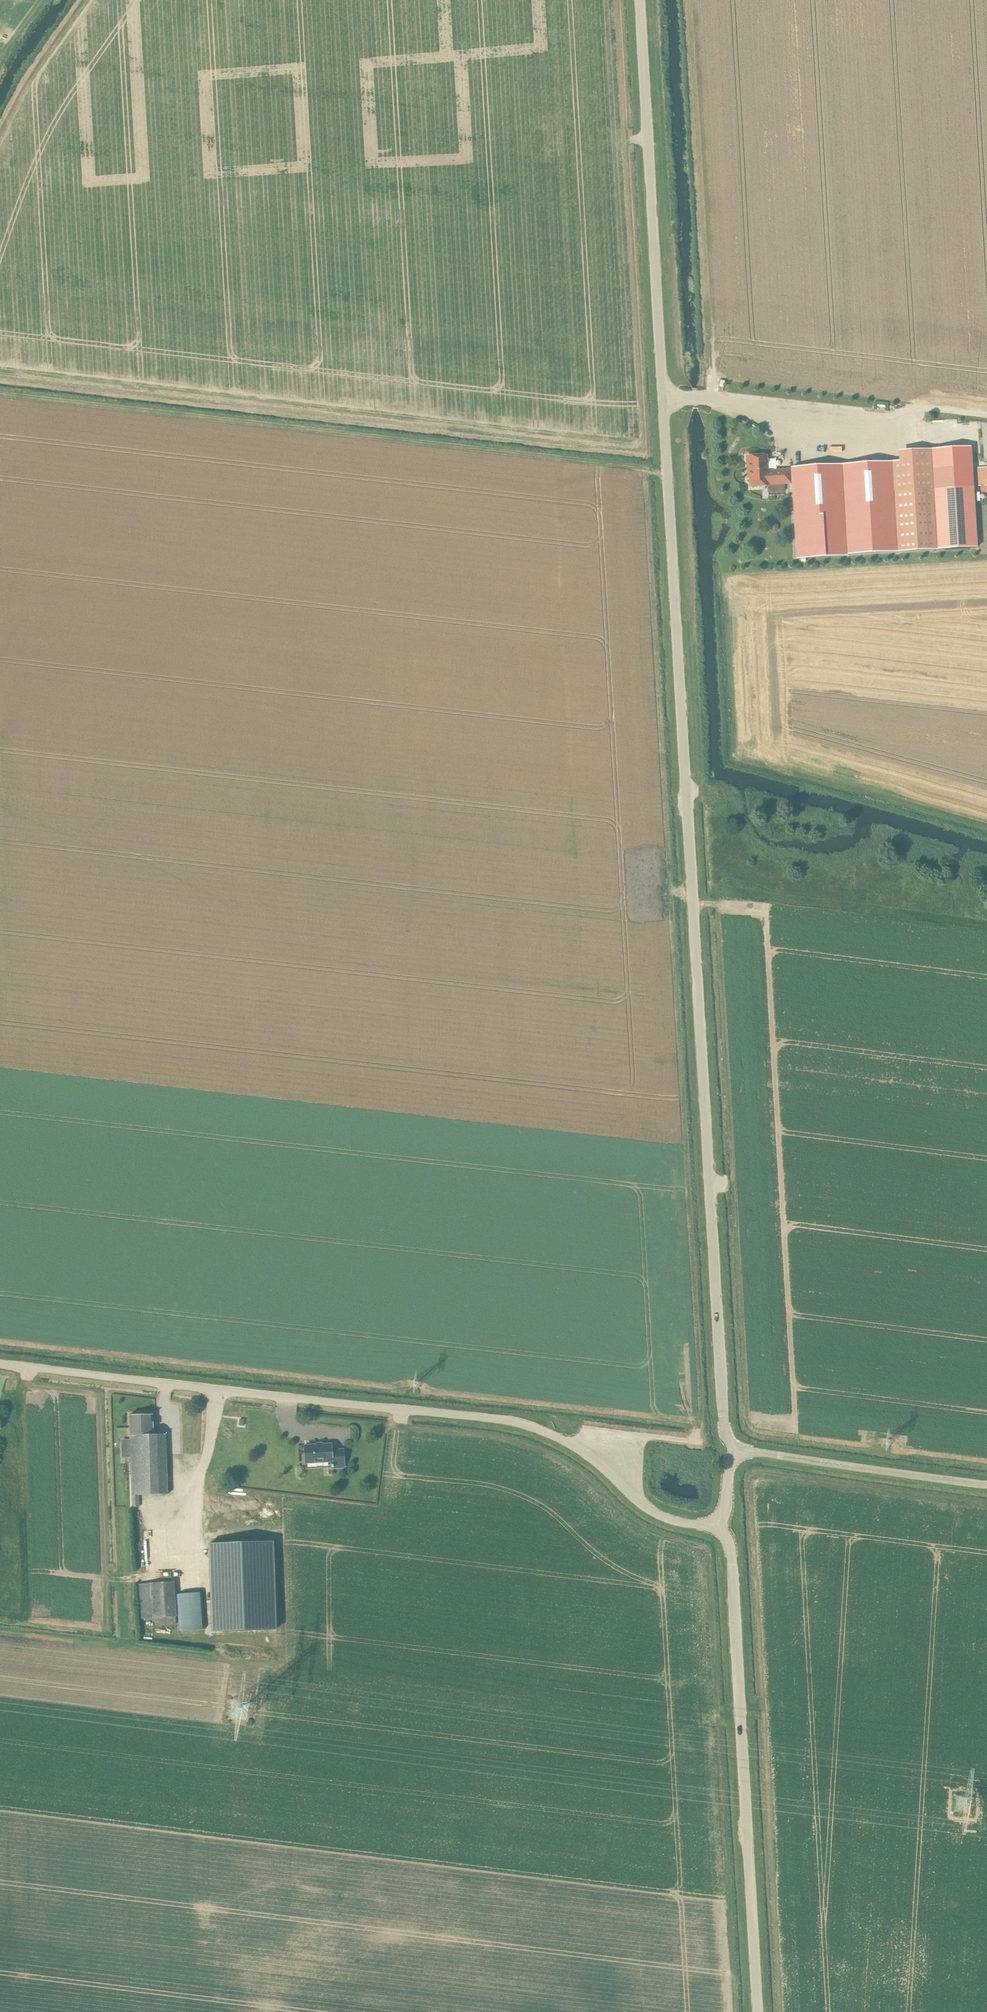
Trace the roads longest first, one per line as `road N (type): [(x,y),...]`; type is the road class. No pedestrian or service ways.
road 1 (unclassified): [(737,1451),(723,1416),(639,0)]
road 2 (unclassified): [(721,1526),(658,1515),(587,1455),(524,1425),(0,1363)]
road 3 (unclassified): [(758,2011),(732,1564),(721,1526)]
road 4 (track): [(663,399),(736,399),(940,444)]
road 5 (unclassified): [(737,1451),(986,1485)]

